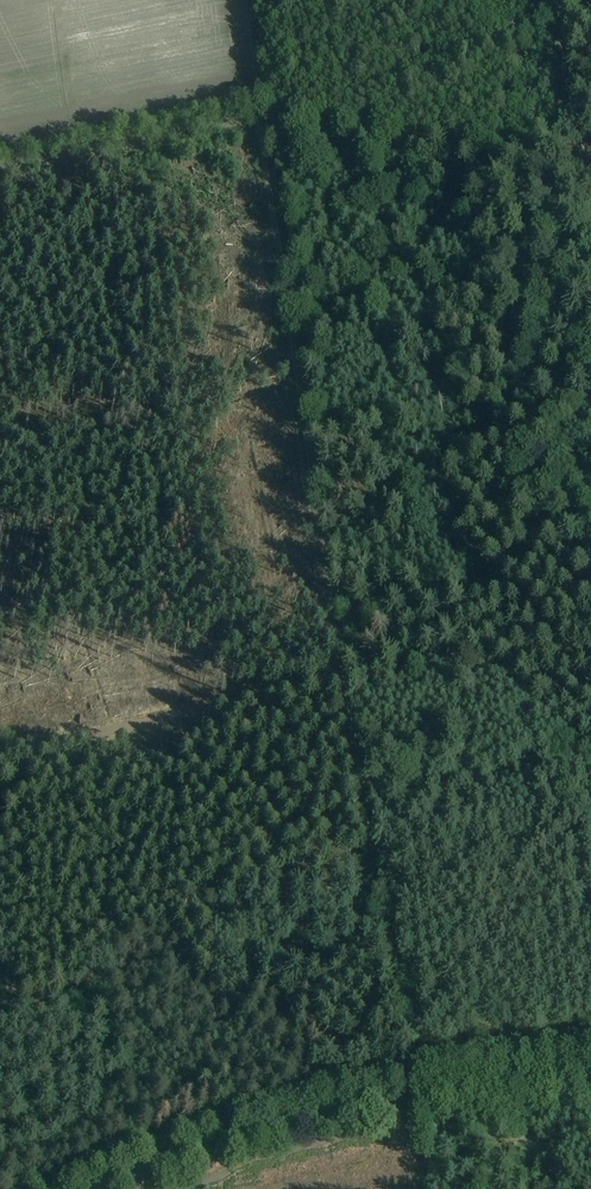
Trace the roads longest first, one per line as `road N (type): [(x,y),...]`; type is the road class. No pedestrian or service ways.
road 1 (track): [(418,1098),(416,1005),(385,954),(259,117)]
road 2 (track): [(0,753),(319,681),(359,654),(590,231)]
road 3 (tertiary): [(100,1188),(183,1155),(318,1116),(590,1076)]
road 4 (track): [(259,117),(584,159)]
road 5 (track): [(0,164),(259,117)]
road 6 (track): [(584,159),(546,0)]

